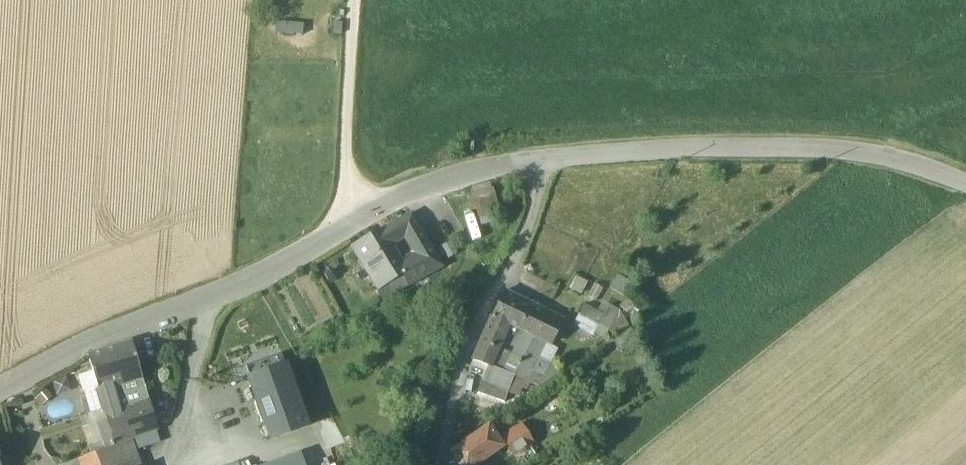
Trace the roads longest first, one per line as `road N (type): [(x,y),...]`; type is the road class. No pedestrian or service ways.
road 1 (tertiary): [(965,186),(878,157),(809,150),(515,163),(411,192),(254,279),(85,345),(0,392)]
road 2 (track): [(354,0),(347,160),(358,220)]

